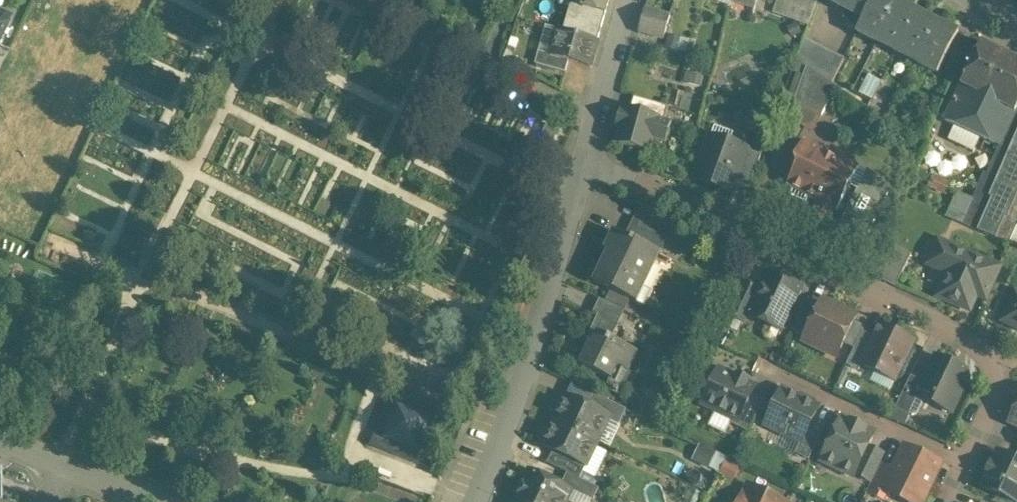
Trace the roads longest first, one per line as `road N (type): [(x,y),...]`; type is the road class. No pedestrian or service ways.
road 1 (residential): [(591,160),(1012,365)]
road 2 (residential): [(478,501),(591,160)]
road 3 (residential): [(371,1),(600,120)]
road 4 (residential): [(967,463),(768,365)]
road 5 (residential): [(600,120),(633,0)]

